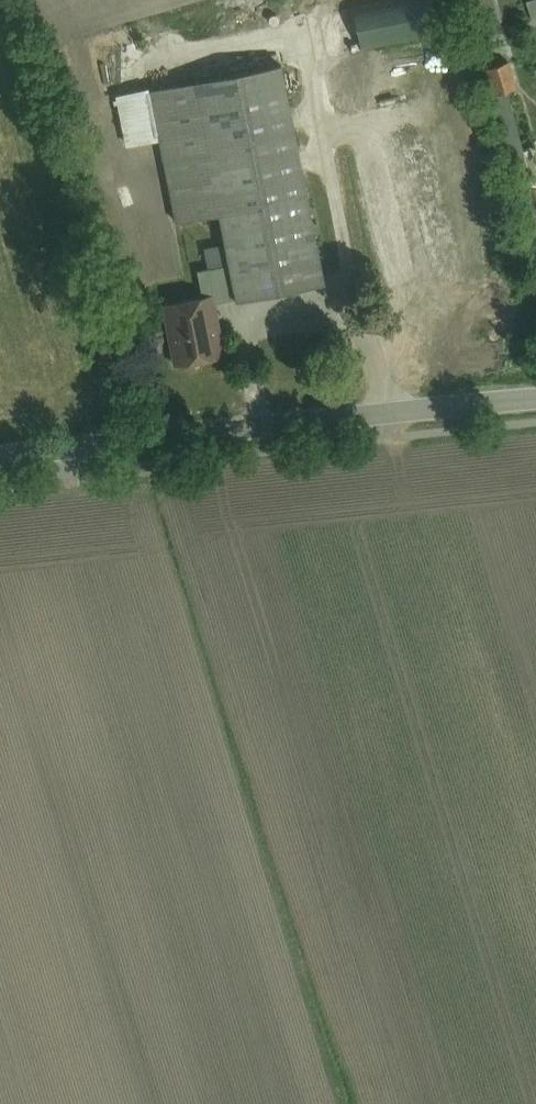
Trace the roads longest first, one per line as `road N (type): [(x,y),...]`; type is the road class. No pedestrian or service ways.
road 1 (secondary): [(0,463),(535,404)]

